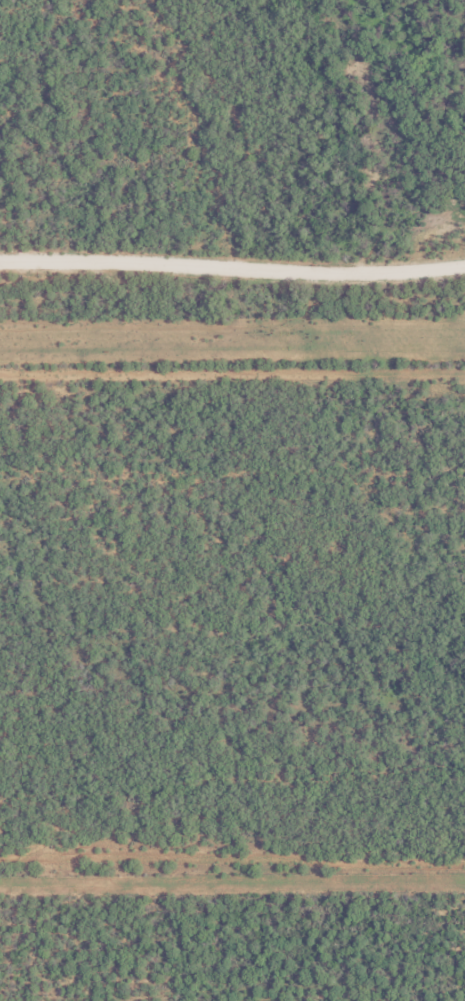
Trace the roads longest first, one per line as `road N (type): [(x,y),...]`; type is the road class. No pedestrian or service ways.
road 1 (track): [(464,268),(367,274),(0,261)]

